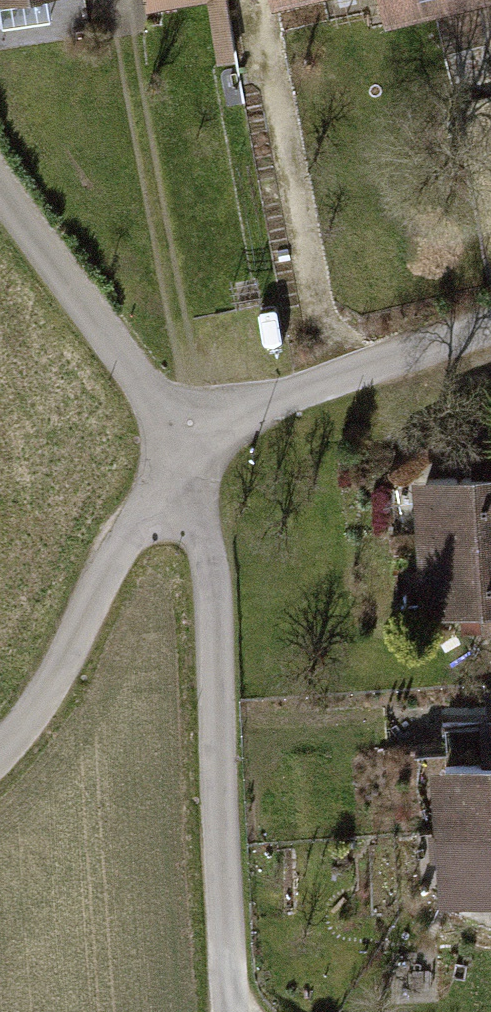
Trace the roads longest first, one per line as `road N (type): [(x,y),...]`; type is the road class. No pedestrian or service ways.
road 1 (residential): [(178,445),(204,538),(226,1011)]
road 2 (residential): [(0,752),(17,738),(178,445)]
road 3 (residential): [(178,445),(490,328)]
road 4 (residential): [(0,179),(178,445)]

